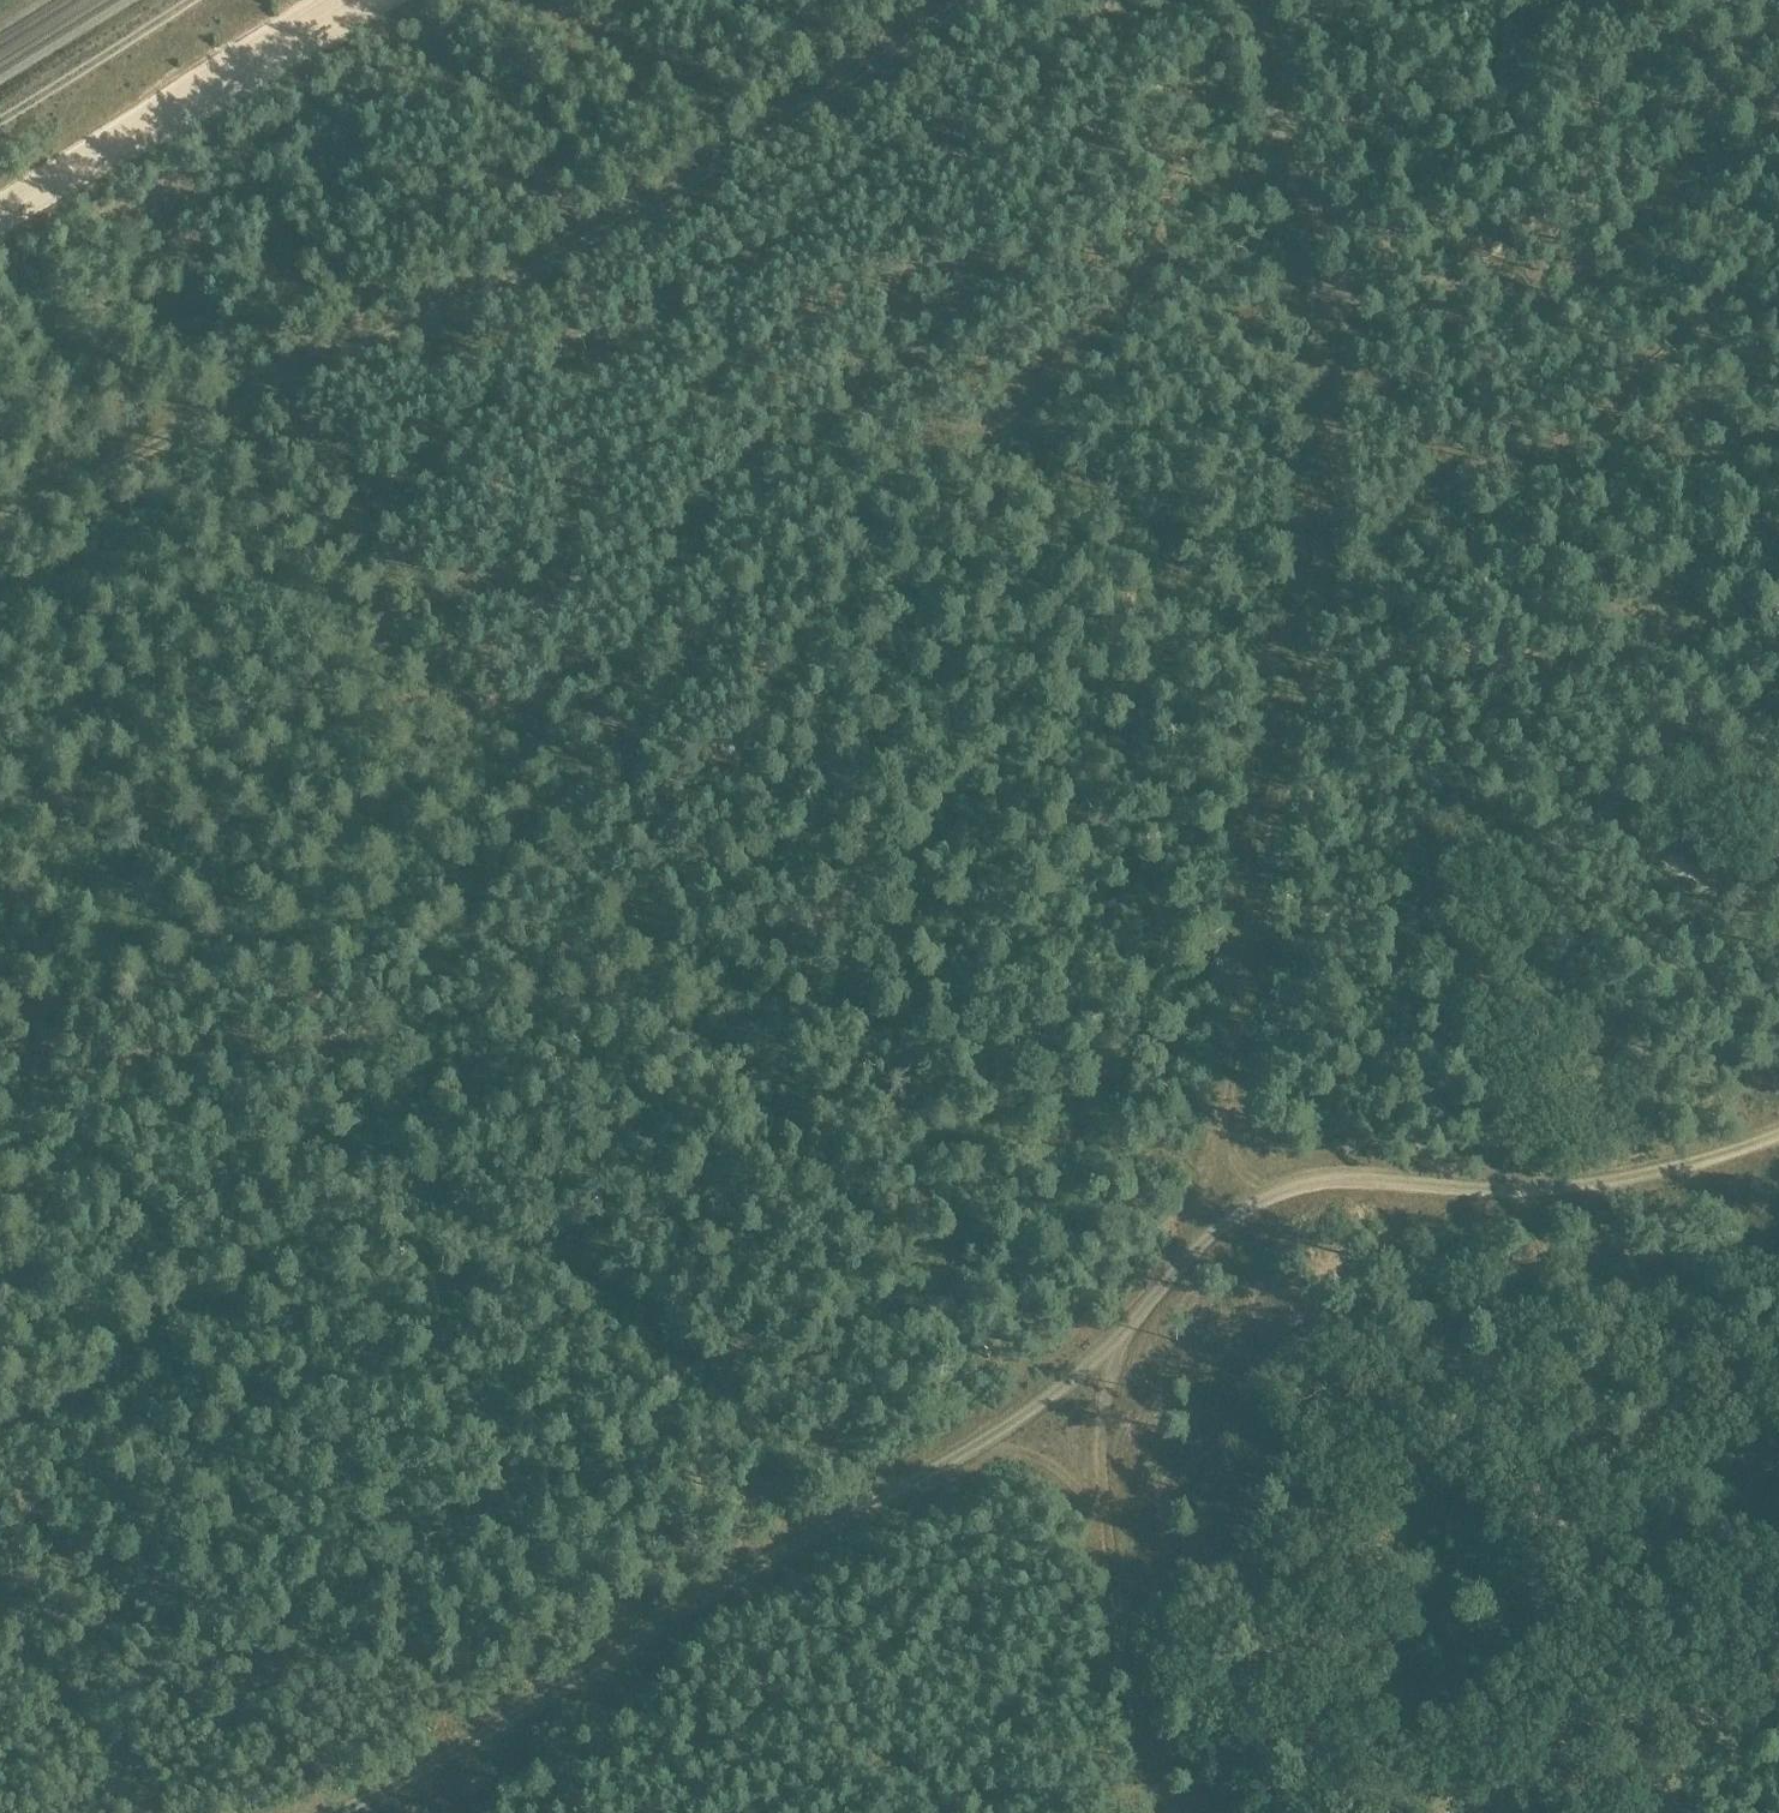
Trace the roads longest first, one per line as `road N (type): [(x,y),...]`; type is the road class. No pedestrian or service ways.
road 1 (track): [(0,122),(193,0)]

